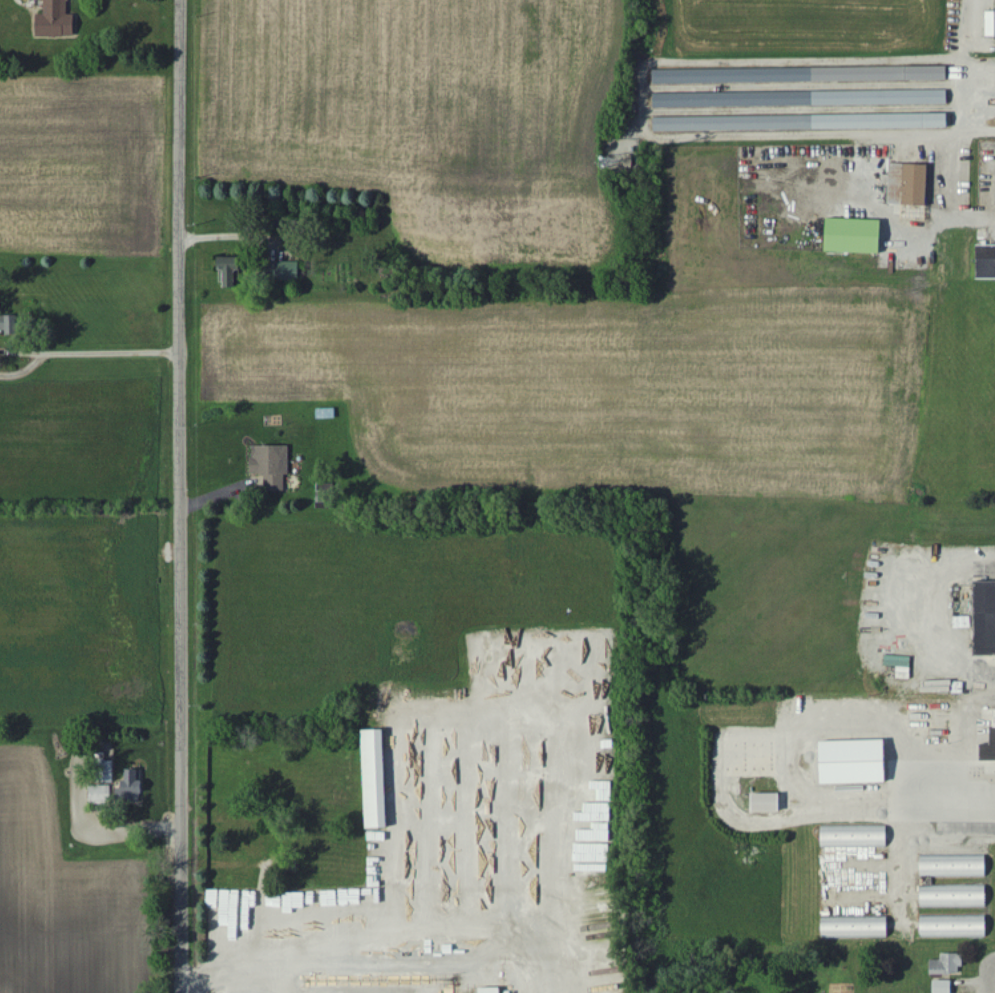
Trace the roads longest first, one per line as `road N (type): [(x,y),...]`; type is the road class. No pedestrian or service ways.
road 1 (residential): [(182,992),(180,0)]

